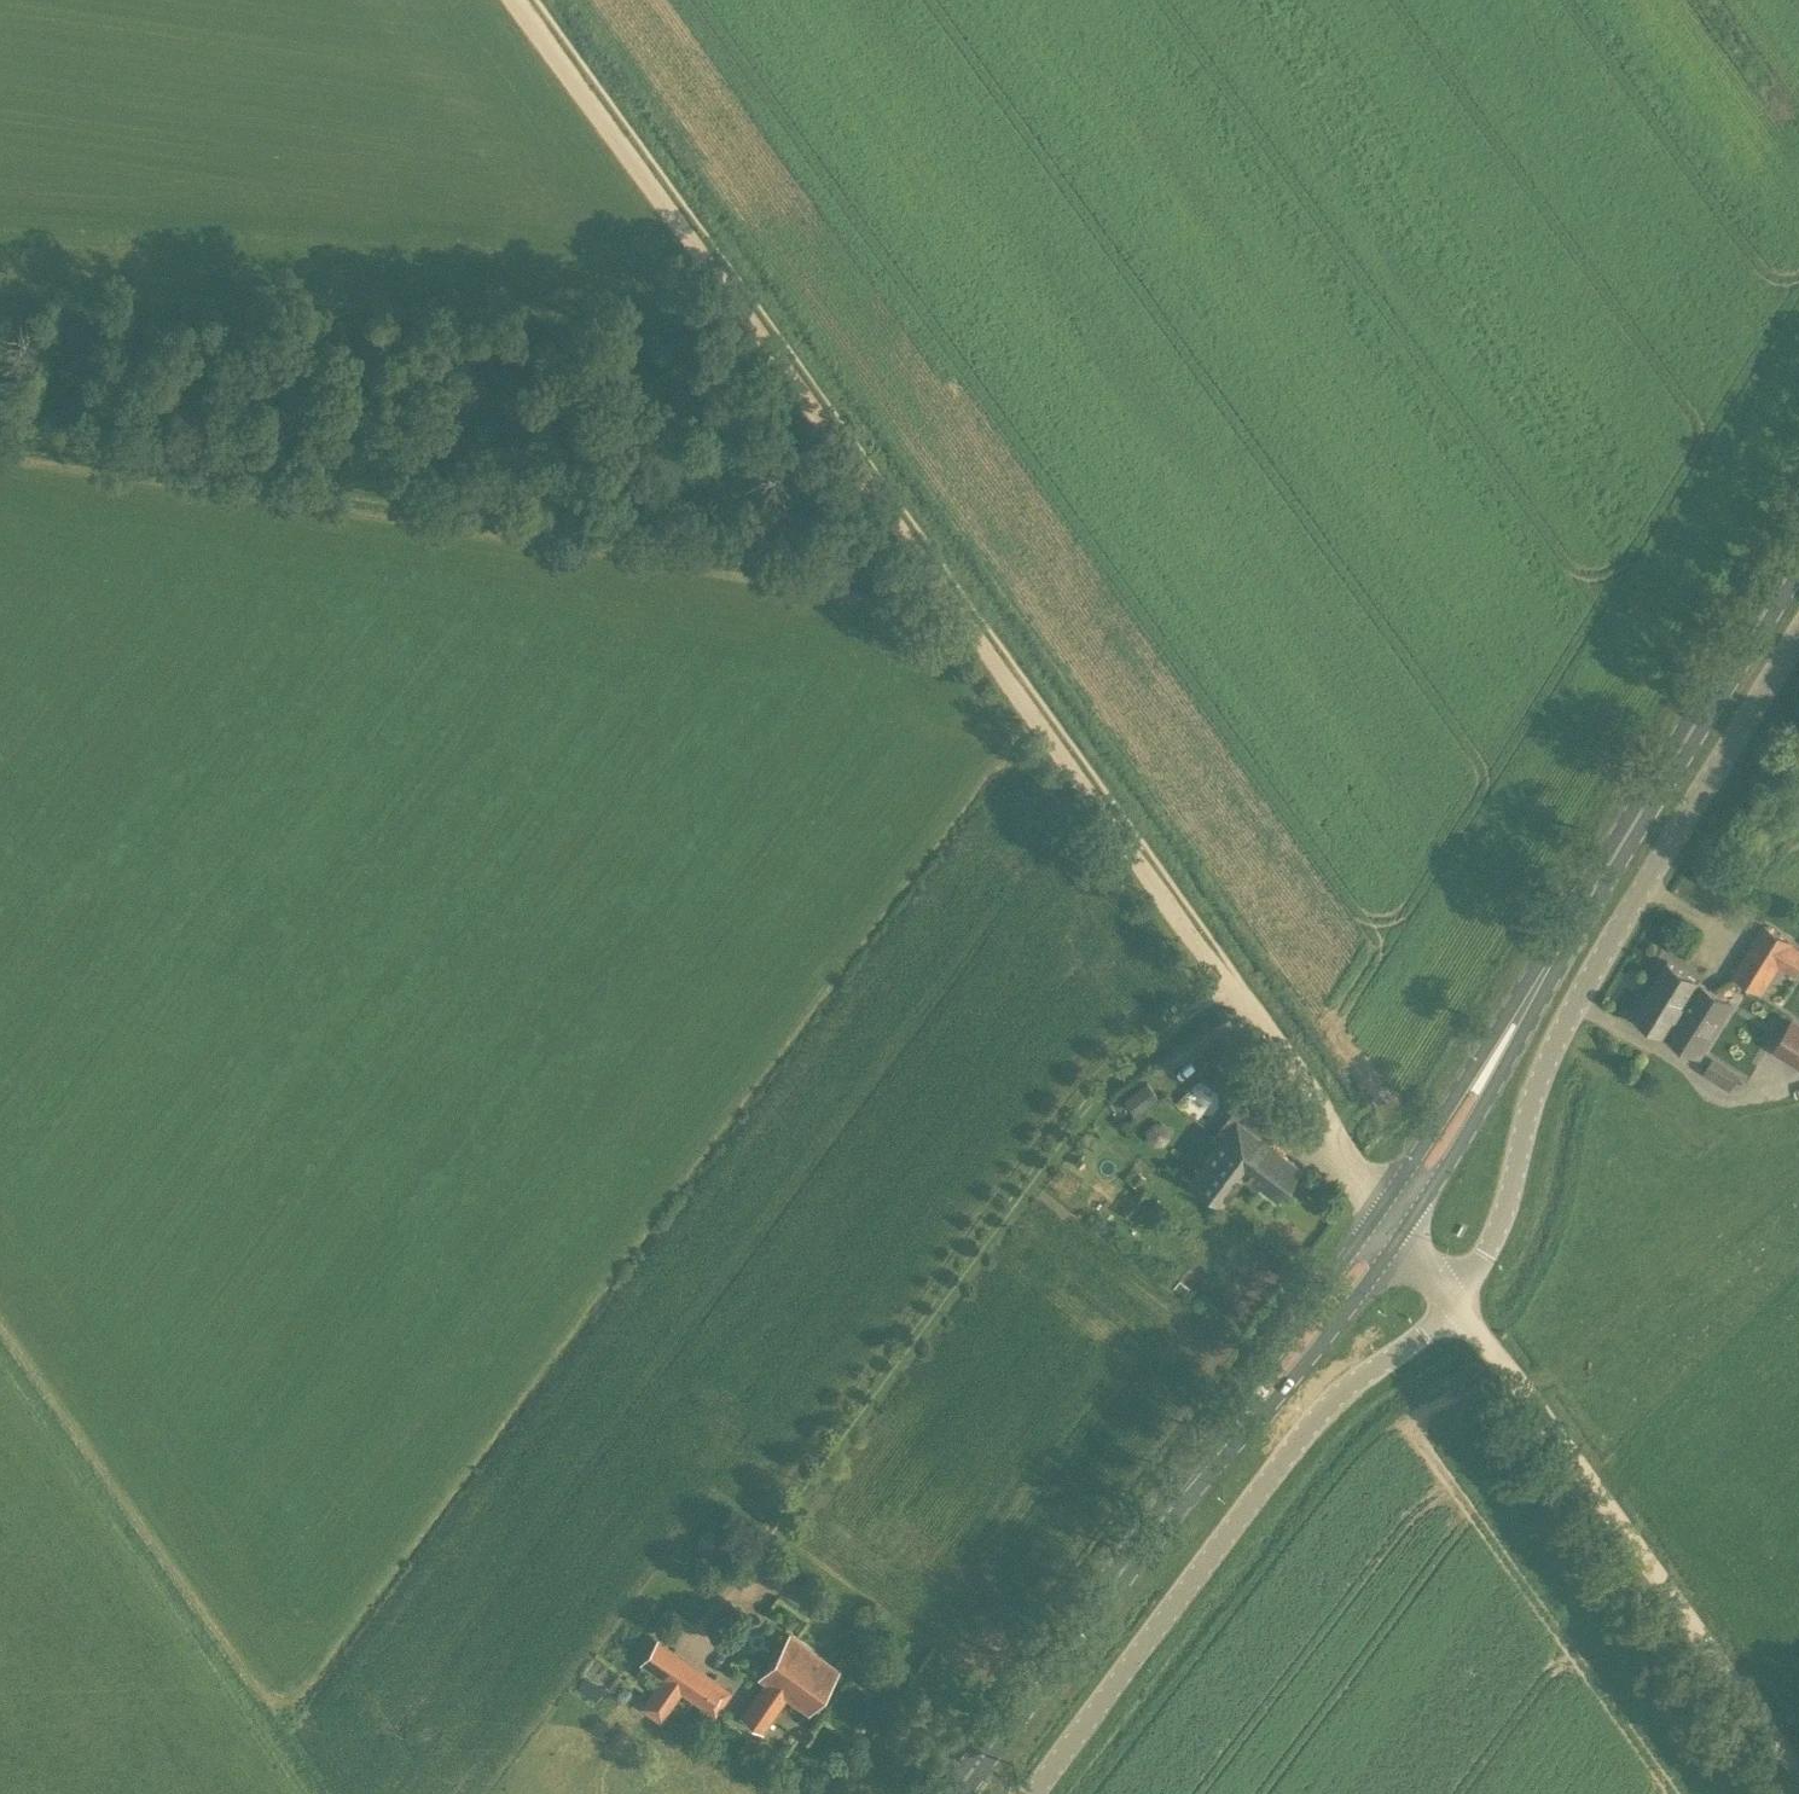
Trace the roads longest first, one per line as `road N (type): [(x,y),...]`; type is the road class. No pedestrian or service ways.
road 1 (track): [(1328,1123),(518,0)]
road 2 (unclassified): [(1798,634),(1578,1002),(1537,1084),(1506,1208),(1454,1298)]
road 3 (unclassified): [(1034,1793),(1328,1408),(1423,1334),(1454,1298)]
road 4 (track): [(1454,1298),(1798,1775)]
road 5 (primary): [(1581,910),(1798,540)]
road 6 (primary): [(1384,1202),(1161,1519)]
road 7 (primary): [(1161,1519),(1305,1365),(1404,1224)]
road 8 (primary): [(1404,1224),(1506,1064),(1581,910)]
road 9 (primary): [(1581,910),(1384,1202)]
road 10 (primary): [(952,1793),(1161,1519)]

